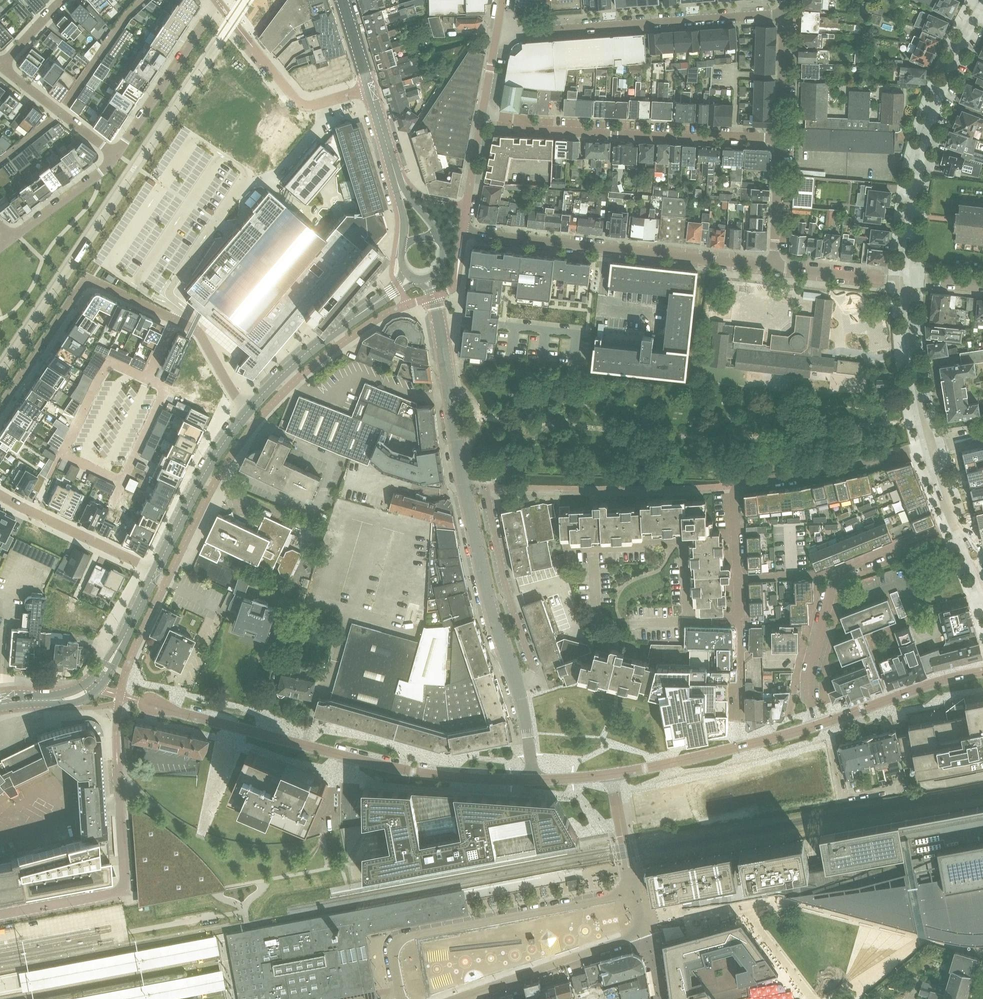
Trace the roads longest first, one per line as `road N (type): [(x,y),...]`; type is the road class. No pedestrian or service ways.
road 1 (residential): [(554,779),(490,588),(427,278)]
road 2 (unclassified): [(554,779),(413,771),(150,703)]
road 3 (residential): [(249,410),(193,328),(91,281),(0,408)]
road 4 (residential): [(739,620),(737,486),(927,445)]
road 5 (residential): [(149,377),(113,362),(66,453),(123,480),(169,387),(155,381)]
road 6 (residential): [(463,232),(773,267)]
road 7 (residential): [(781,138),(544,131),(482,118)]
road 8 (residential): [(498,25),(539,31),(784,14)]
road 9 (residential): [(818,725),(810,678),(835,578),(954,523)]
road 10 (residential): [(977,12),(920,162),(906,279)]
road 11 (secondary): [(249,410),(309,350),(409,275)]
road 12 (secondary): [(156,570),(209,465),(249,410)]
road 13 (residential): [(114,155),(219,3)]
road 14 (unclassified): [(369,88),(302,103),(232,20)]
road 15 (residential): [(0,495),(156,570)]
road 16 (unclassified): [(818,725),(982,672)]
road 17 (unclassified): [(634,894),(465,926)]
road 18 (residential): [(927,445),(906,279)]
road 19 (secondary): [(0,710),(90,696),(127,632)]
road 20 (secondary): [(127,632),(76,689),(0,698)]
road 21 (residential): [(114,155),(2,67)]
road 22 (residential): [(125,880),(115,894),(0,916)]
road 23 (residential): [(906,279),(773,267)]
road 24 (residential): [(773,267),(781,138)]
road 25 (residential): [(14,236),(114,155)]
road 26 (residential): [(125,880),(117,756)]
road 27 (residential): [(781,138),(784,14)]
road 28 (unclassified): [(634,894),(612,774)]

